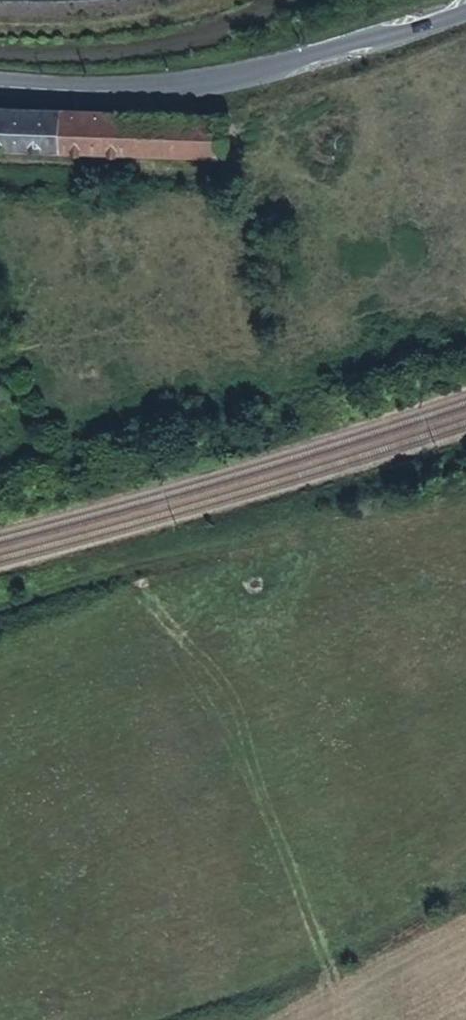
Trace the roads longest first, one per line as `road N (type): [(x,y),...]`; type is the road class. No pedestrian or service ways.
road 1 (track): [(0,609),(316,523),(465,498)]
road 2 (tertiary): [(465,13),(254,81),(0,85)]

